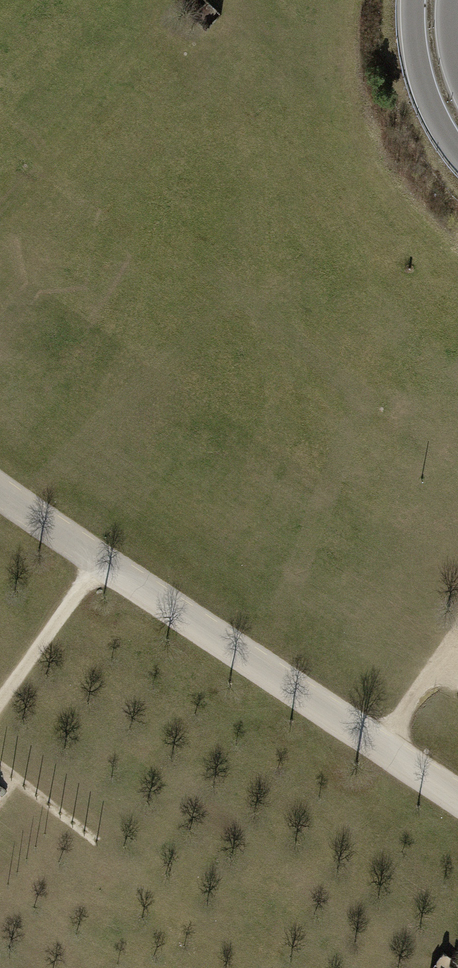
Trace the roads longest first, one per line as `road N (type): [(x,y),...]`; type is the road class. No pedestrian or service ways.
road 1 (unclassified): [(0,490),(457,798)]
road 2 (track): [(0,699),(100,560)]
road 3 (motorway): [(413,0),(425,92),(457,152)]
road 4 (track): [(381,747),(457,630)]

